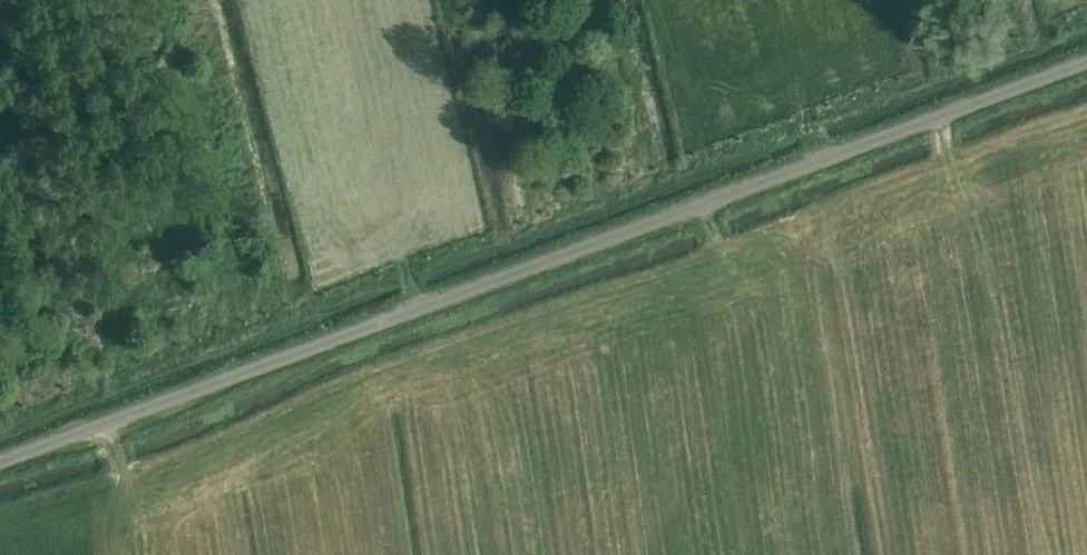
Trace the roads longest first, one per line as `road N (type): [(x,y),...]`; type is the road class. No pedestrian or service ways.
road 1 (unclassified): [(0,462),(1086,63)]

